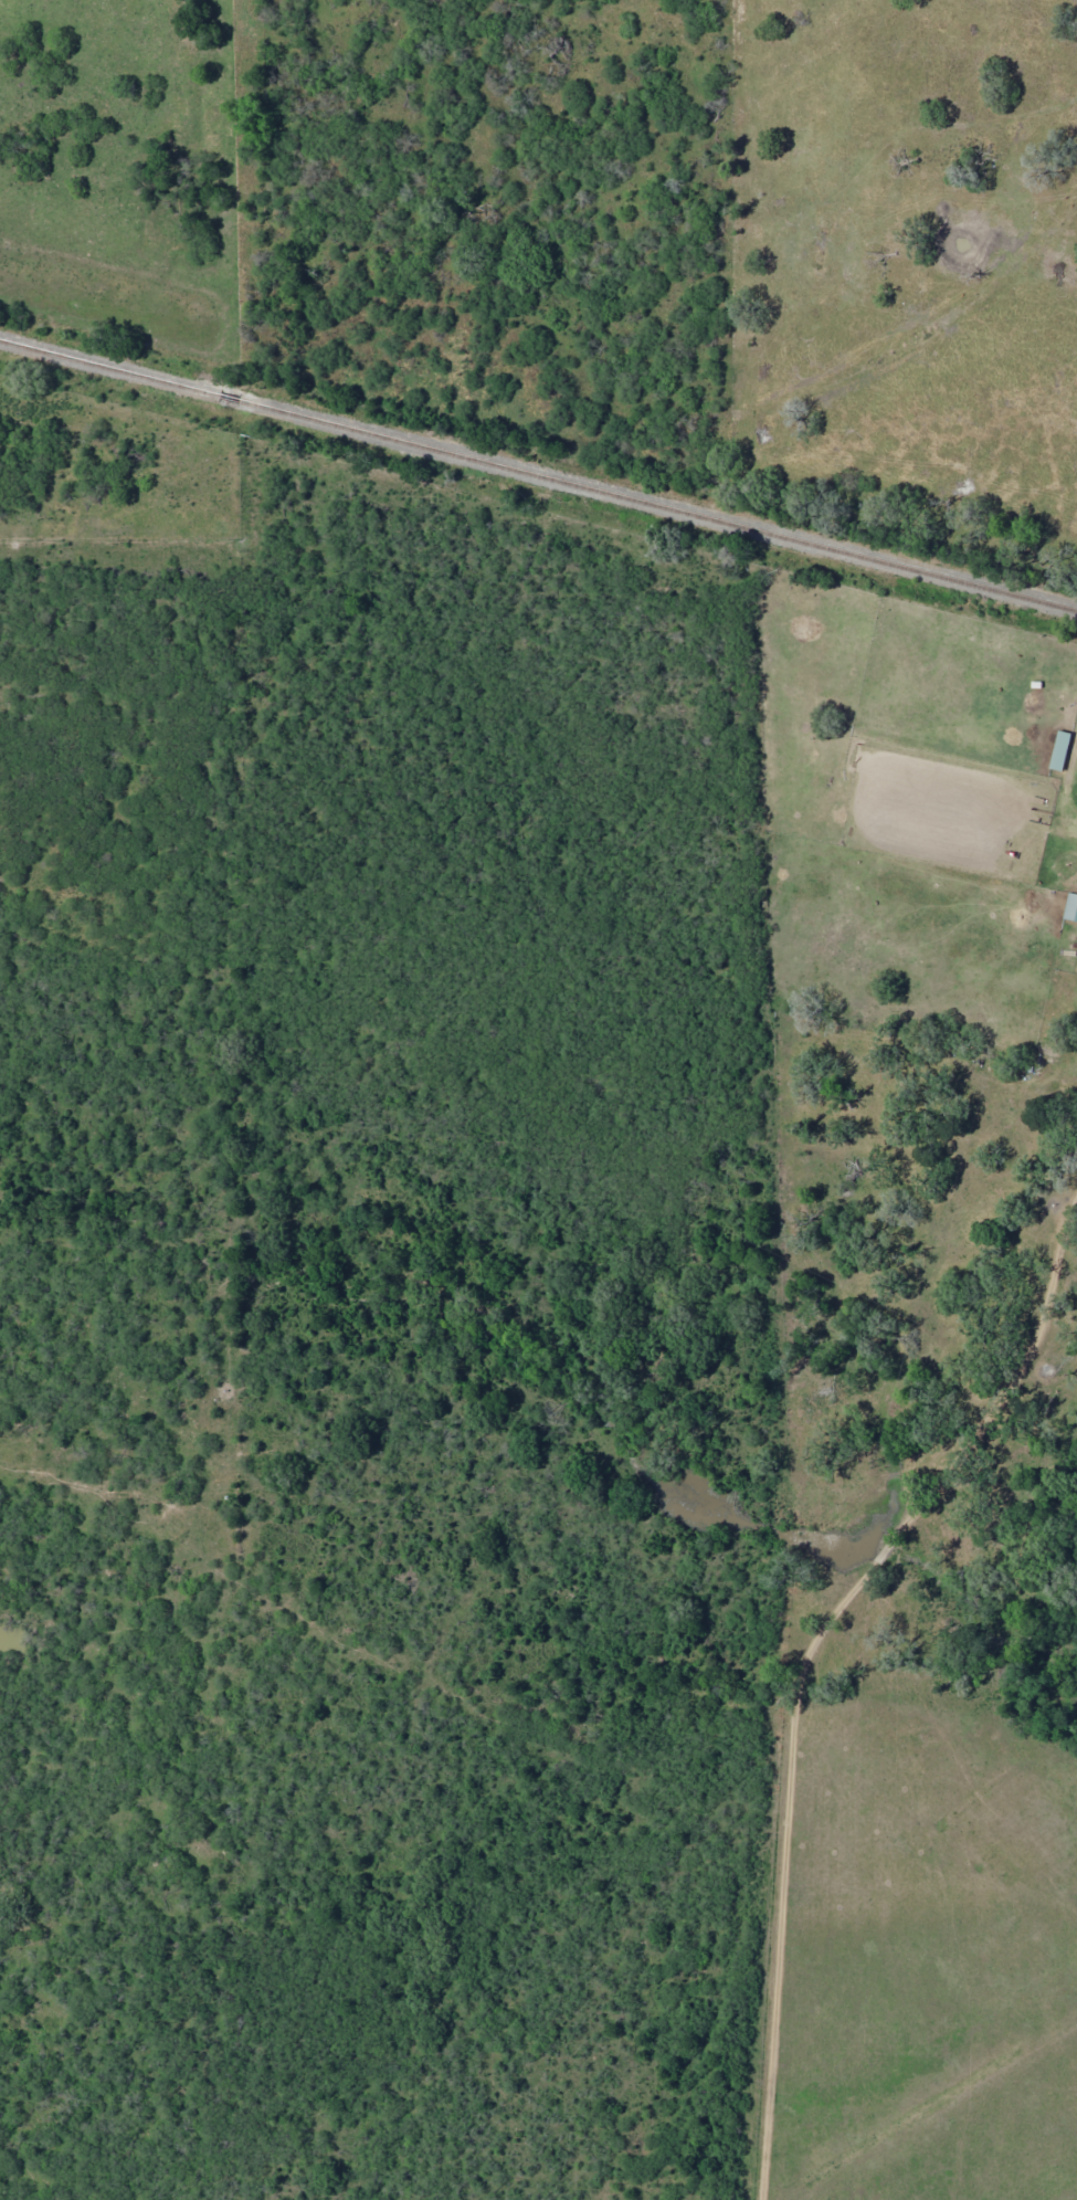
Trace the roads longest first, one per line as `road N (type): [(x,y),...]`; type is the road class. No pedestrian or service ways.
road 1 (residential): [(346,0),(325,49),(319,215)]

